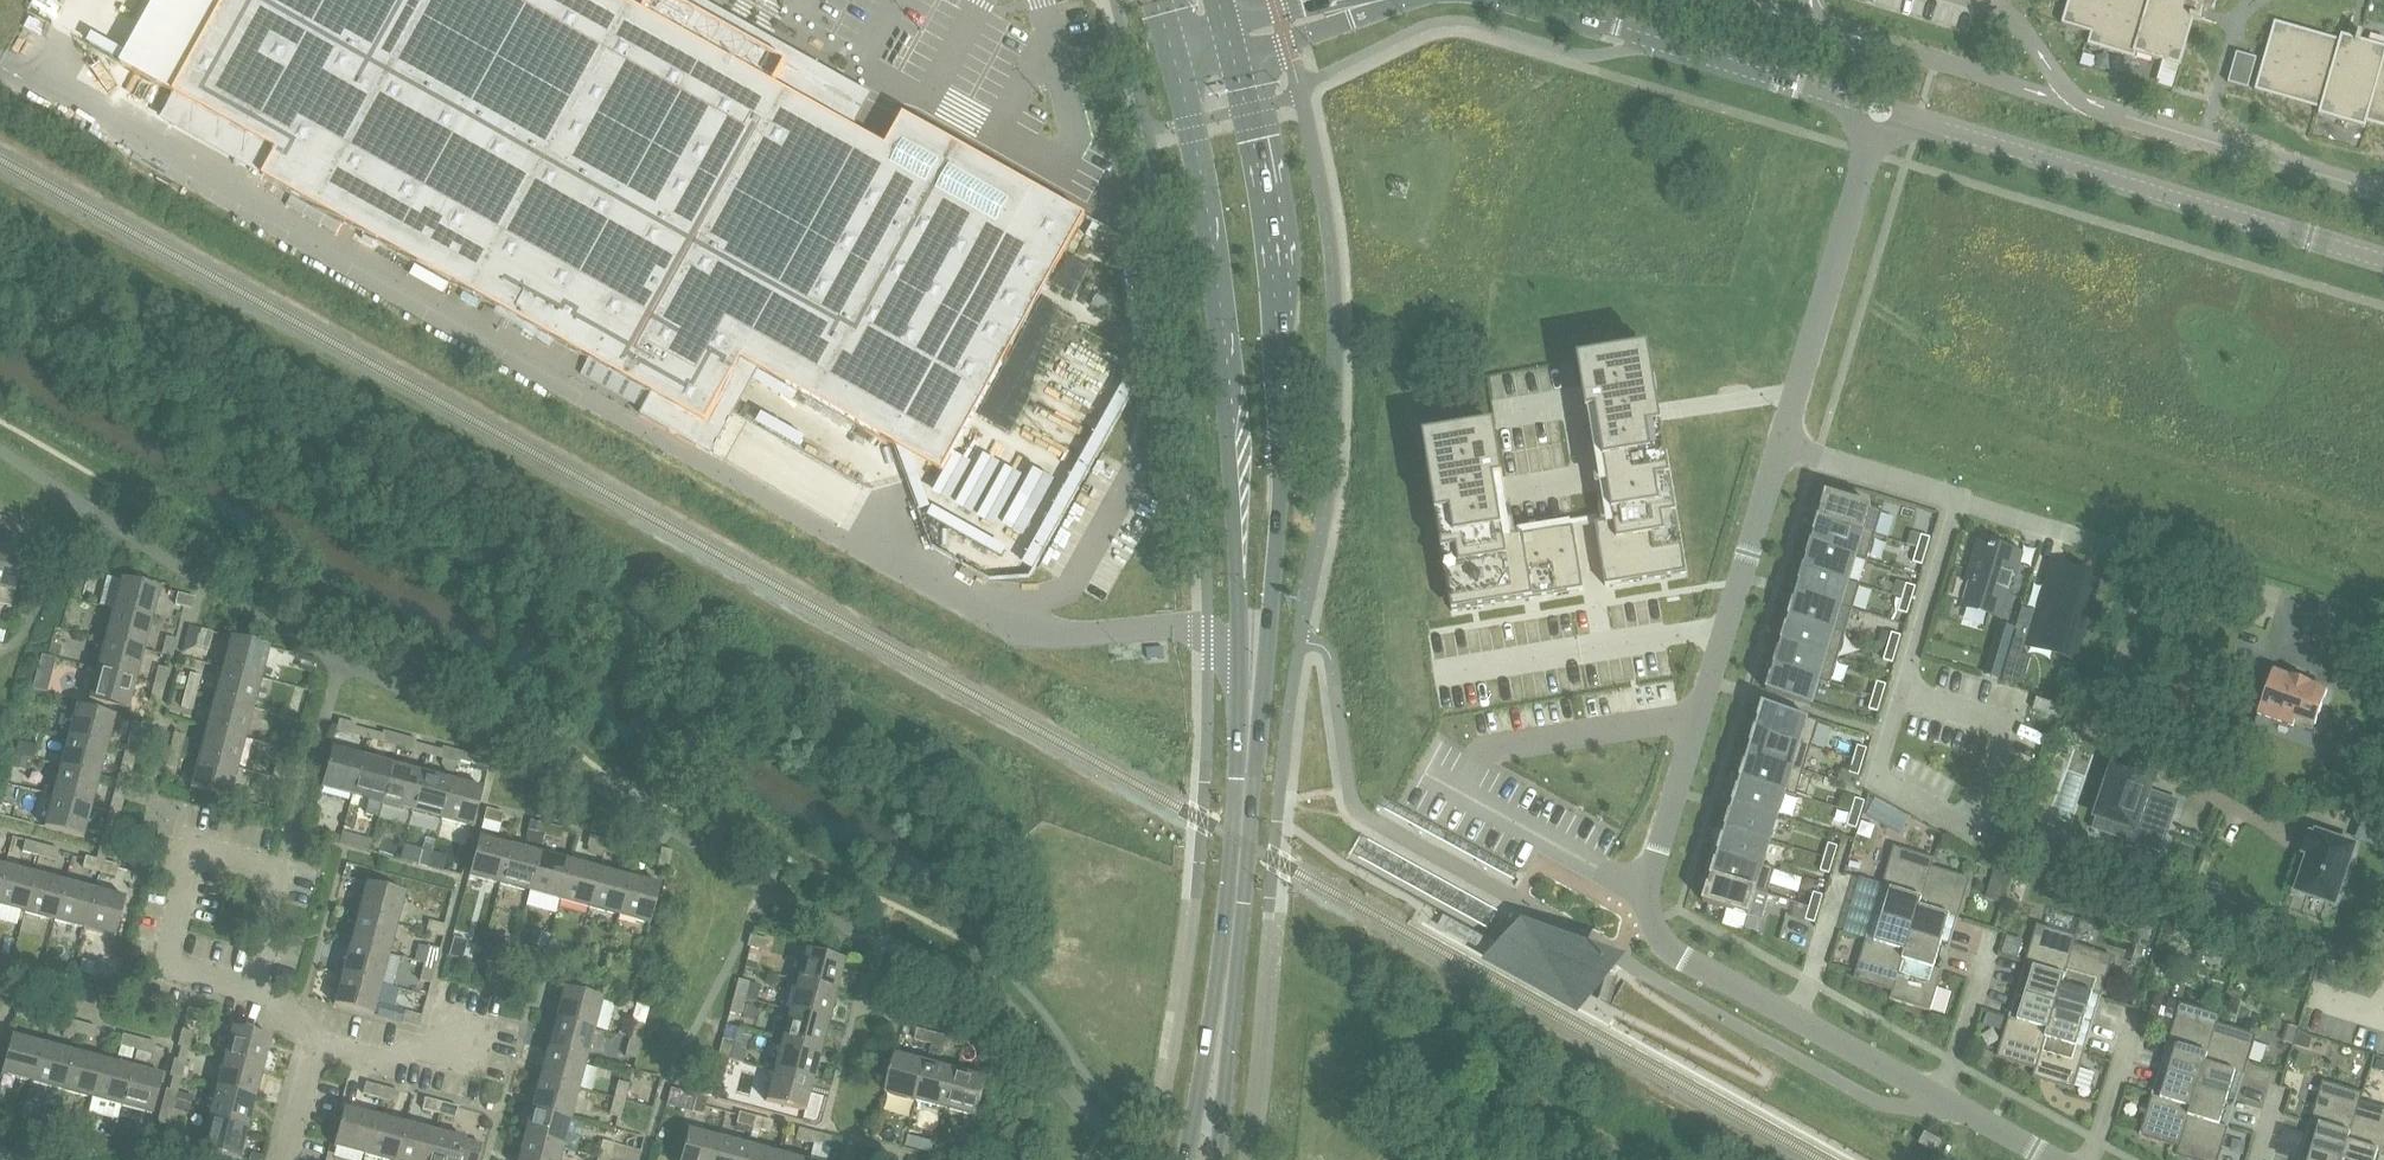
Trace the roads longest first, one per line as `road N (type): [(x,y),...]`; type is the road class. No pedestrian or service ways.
road 1 (secondary): [(1242,811),(1274,580),(1280,371),(1257,139),(1228,29)]
road 2 (secondary): [(1173,42),(1230,404),(1242,811)]
road 3 (residential): [(1781,442),(1646,895),(1669,949),(1792,1016)]
road 4 (unclassified): [(2383,261),(1880,109)]
road 5 (residential): [(1781,442),(2159,561)]
road 6 (unclassified): [(1880,109),(1513,0)]
road 7 (secondary): [(1200,1159),(1242,811)]
road 8 (residential): [(1880,109),(1781,442)]
road 9 (residential): [(258,992),(287,872),(201,848),(171,968)]
road 10 (residential): [(2078,103),(2383,193)]
road 11 (residential): [(1825,28),(2078,103)]
road 12 (residential): [(310,1036),(450,1070),(464,1023)]
road 13 (residential): [(1991,935),(1937,1094)]
road 14 (residential): [(1792,1016),(1937,1094)]
road 15 (residential): [(2135,1012),(2087,1159)]
road 16 (residential): [(1843,879),(1792,1016)]
road 17 (residential): [(2078,103),(2006,8),(1981,0)]
road 18 (residential): [(1937,1094),(2056,1159)]
road 19 (unclassified): [(1354,0),(1228,29)]
road 20 (residential): [(276,1159),(310,1036)]

